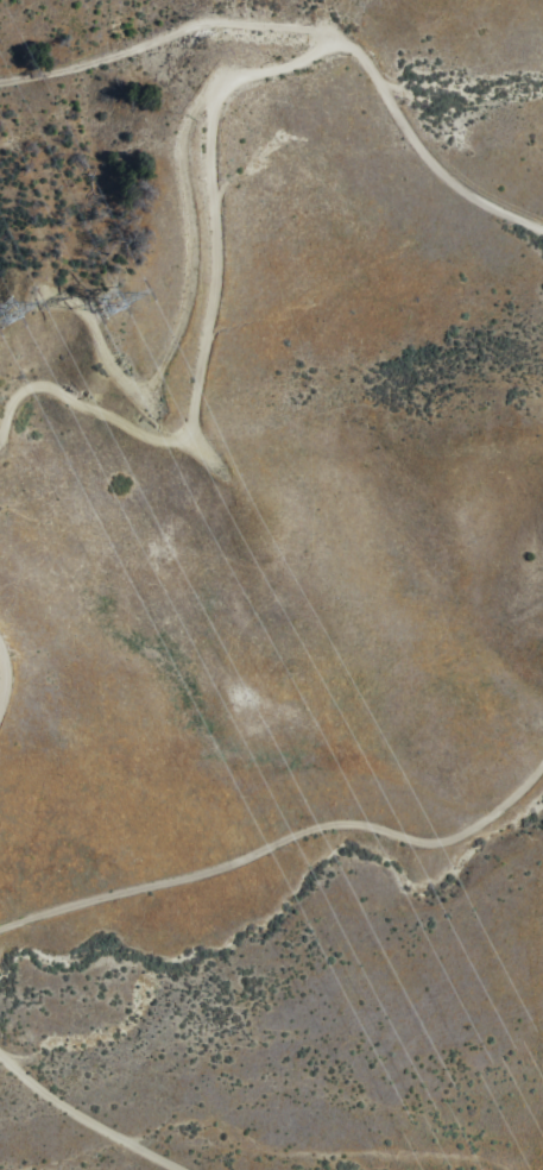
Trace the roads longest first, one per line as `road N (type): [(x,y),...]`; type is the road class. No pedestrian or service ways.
road 1 (track): [(0,435),(14,408),(39,389),(64,392),(172,444),(195,436),(216,326),(223,107),(233,90),(343,50),(341,31)]
road 2 (track): [(542,768),(529,790),(442,843),(336,825),(182,880),(0,922)]
road 3 (track): [(341,31),(244,23),(116,65),(0,88)]
road 4 (track): [(542,221),(472,175),(384,46),(341,31)]
road 5 (track): [(170,1169),(76,1118),(0,1058)]

